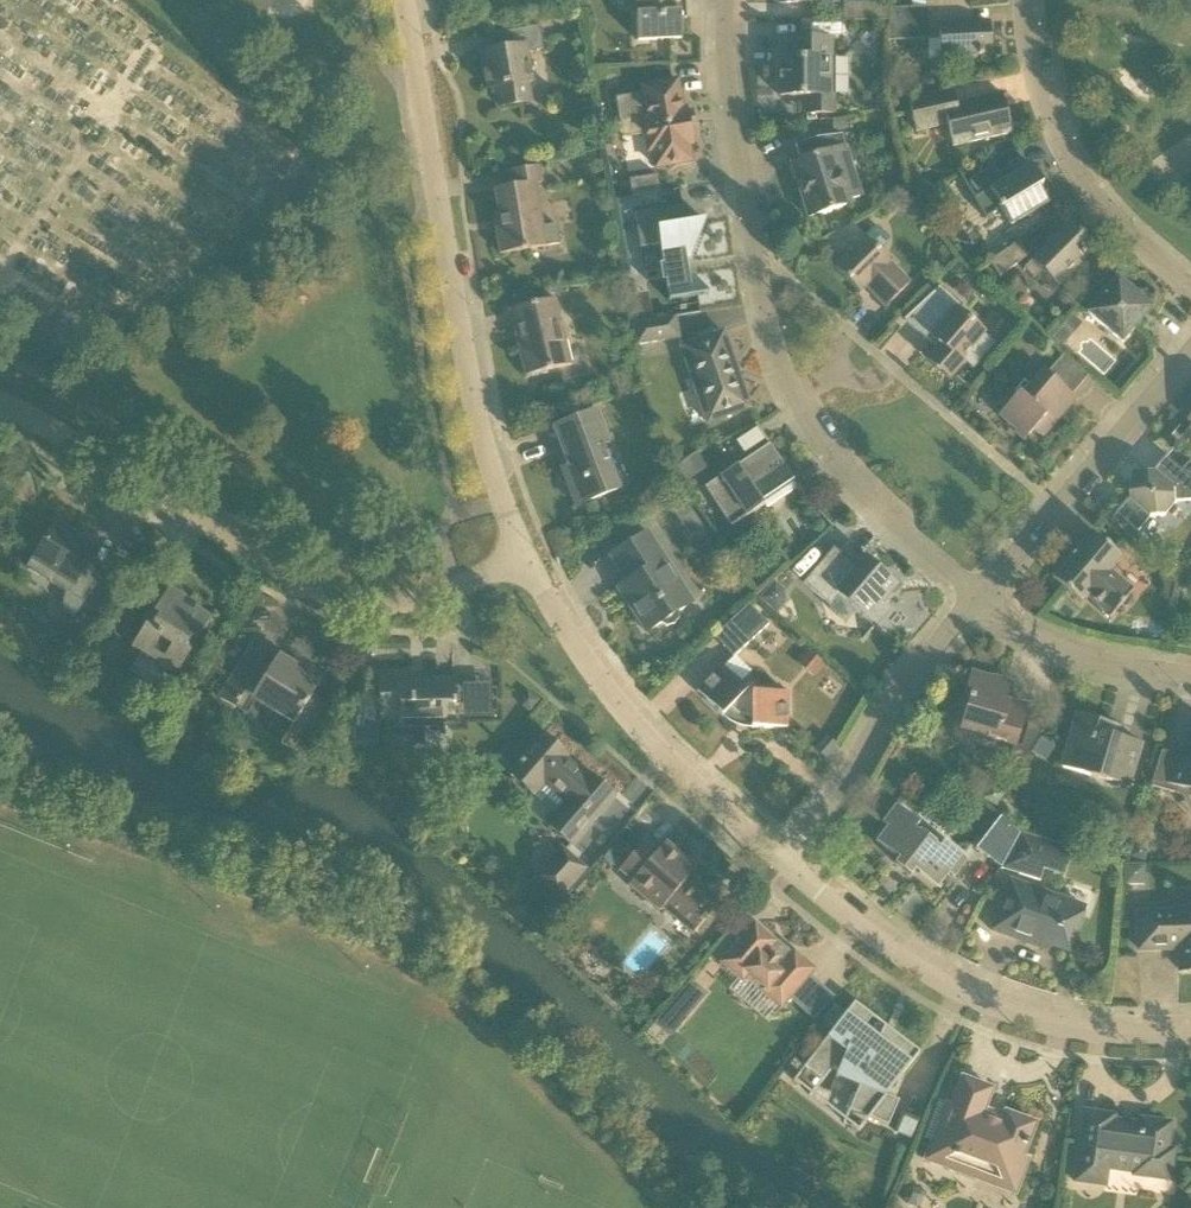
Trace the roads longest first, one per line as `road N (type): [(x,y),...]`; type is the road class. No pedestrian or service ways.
road 1 (residential): [(978,599),(851,480),(788,396),(767,337),(728,79),(725,0)]
road 2 (residential): [(0,405),(303,589),(360,608),(417,603),(522,562)]
road 3 (residential): [(522,562),(493,480),(399,0)]
road 4 (residential): [(1190,1031),(1050,1023),(954,987),(782,865)]
road 5 (residential): [(782,865),(631,717),(522,562)]
road 6 (residential): [(1190,291),(1105,214),(1054,139),(1037,99),(1026,0)]
road 7 (residential): [(782,865),(914,671),(978,599)]
road 8 (residential): [(978,599),(1190,353)]
road 9 (residential): [(1190,679),(1083,661),(1005,623),(978,599)]

